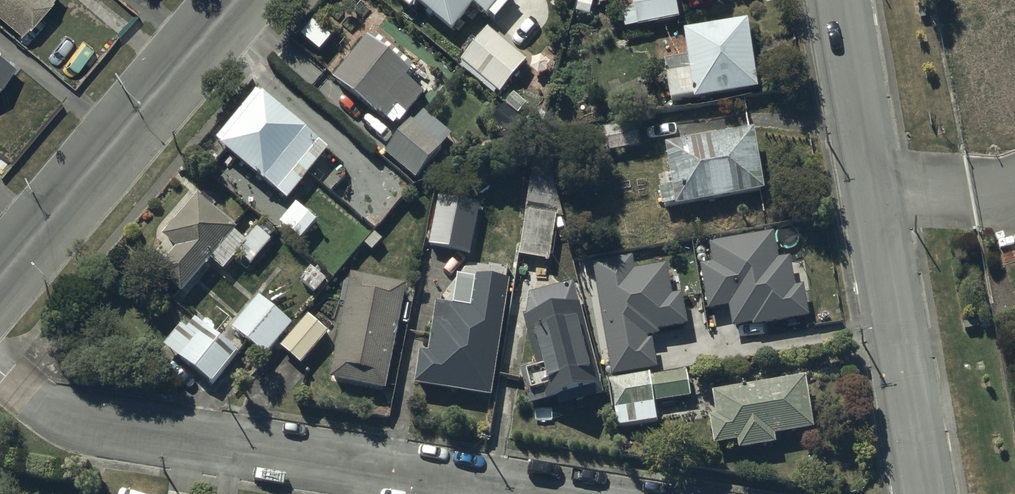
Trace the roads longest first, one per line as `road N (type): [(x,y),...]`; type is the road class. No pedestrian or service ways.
road 1 (residential): [(0,373),(87,428),(510,493)]
road 2 (residential): [(842,0),(927,493)]
road 3 (tertiary): [(237,0),(0,279)]

